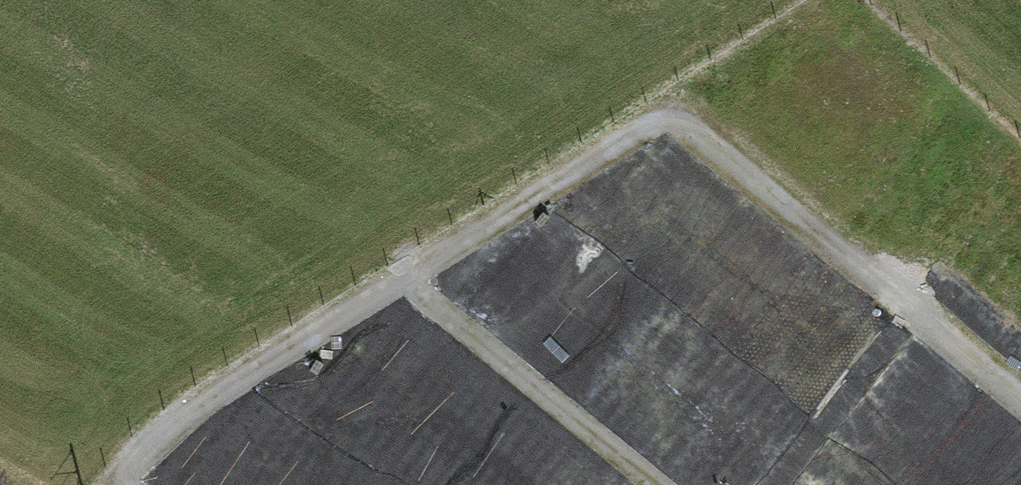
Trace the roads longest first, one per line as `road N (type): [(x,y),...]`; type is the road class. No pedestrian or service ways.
road 1 (track): [(1020,405),(693,131),(662,123),(207,402),(117,481),(123,484)]
road 2 (track): [(404,280),(657,484)]

